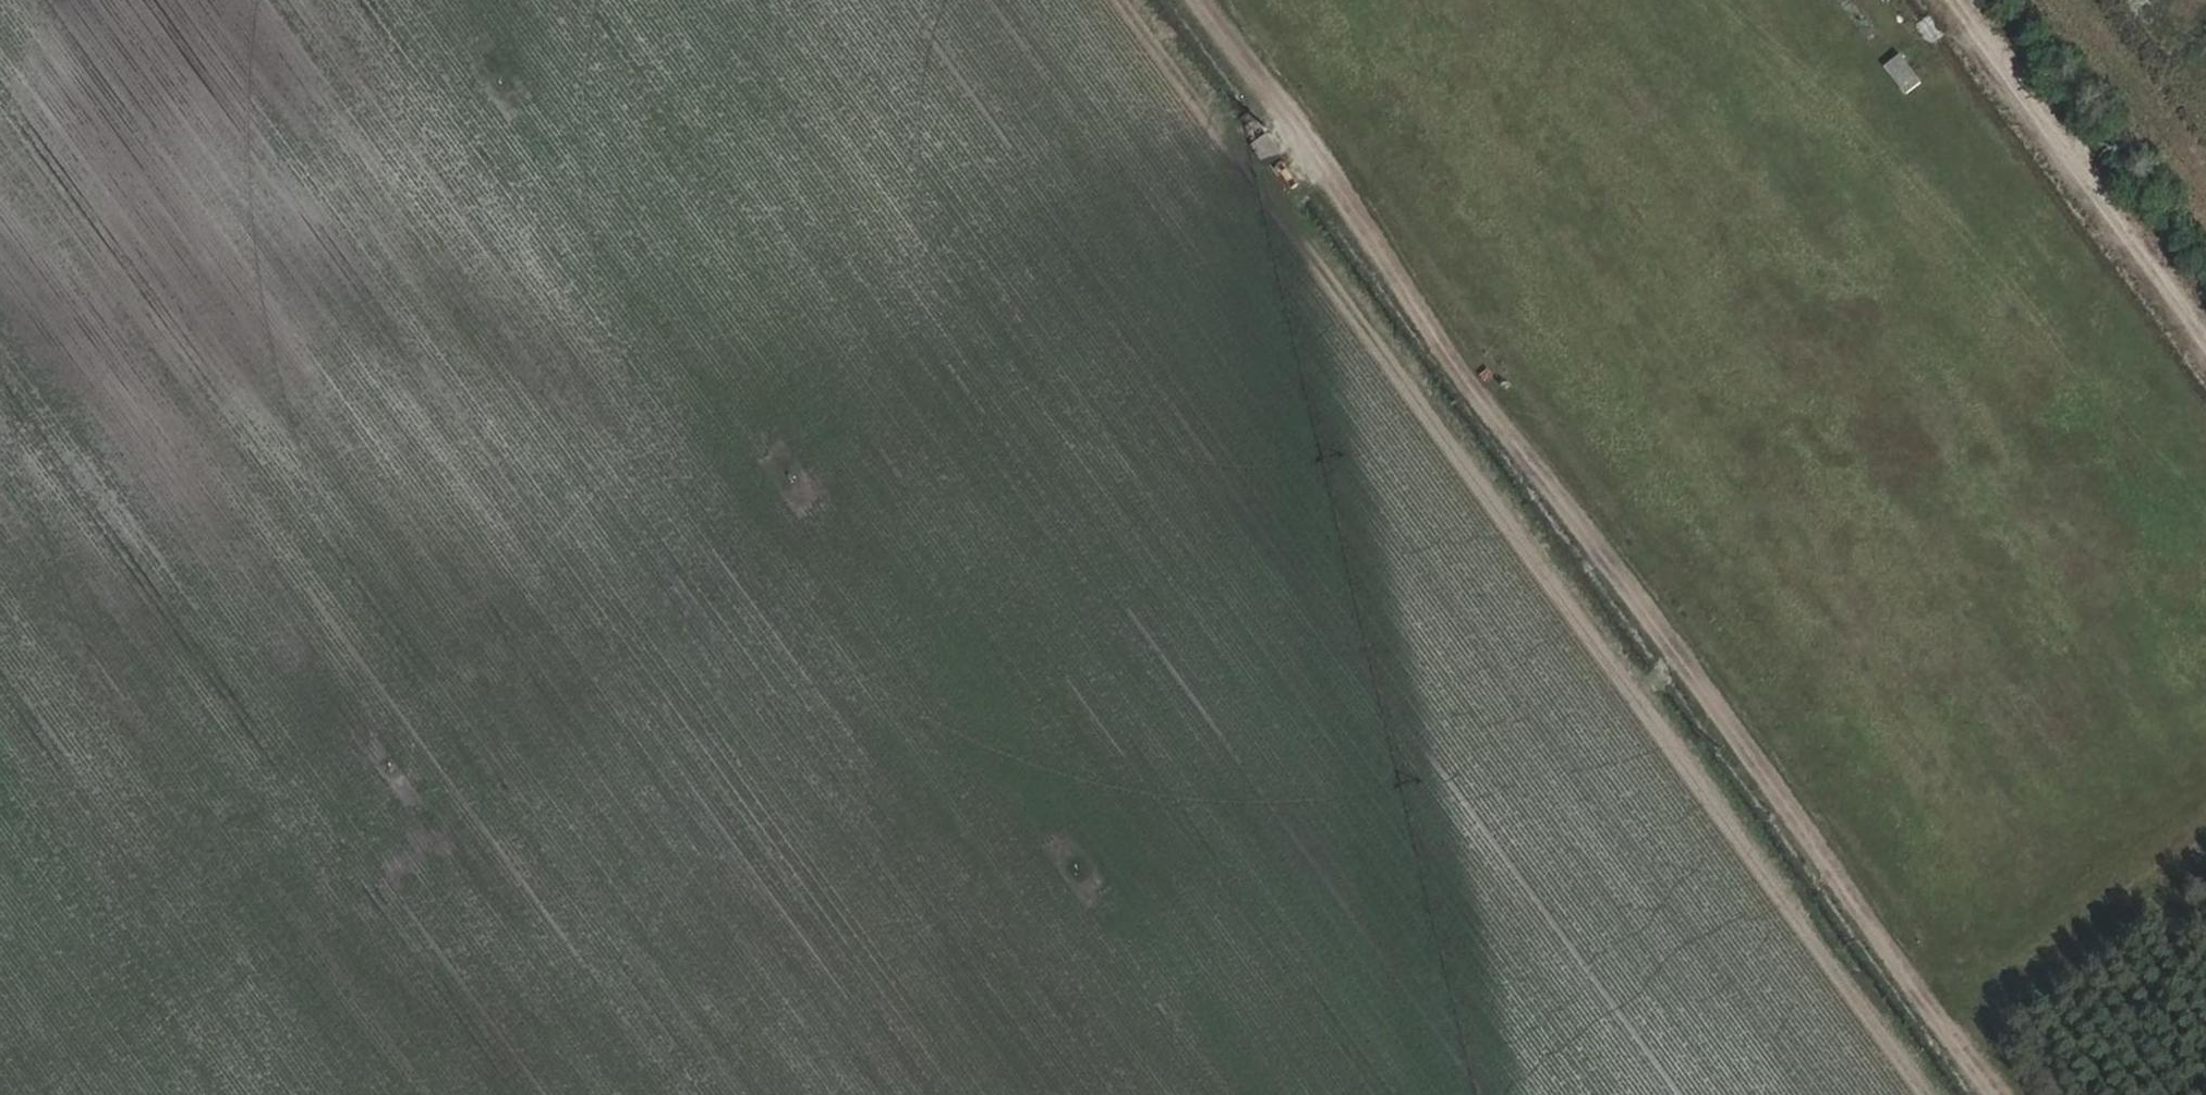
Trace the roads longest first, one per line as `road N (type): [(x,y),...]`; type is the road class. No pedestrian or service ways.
road 1 (track): [(1203,0),(2000,1094)]
road 2 (track): [(1946,0),(2205,354)]

